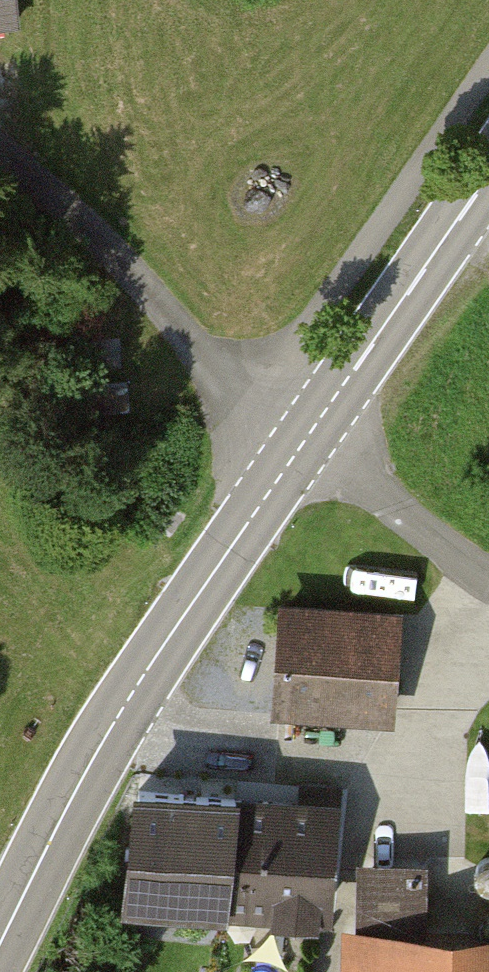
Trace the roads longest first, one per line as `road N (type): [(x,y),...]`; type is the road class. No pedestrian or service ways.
road 1 (primary): [(0,944),(89,766),(153,660),(488,175)]
road 2 (track): [(0,166),(86,216),(260,411),(488,578)]

